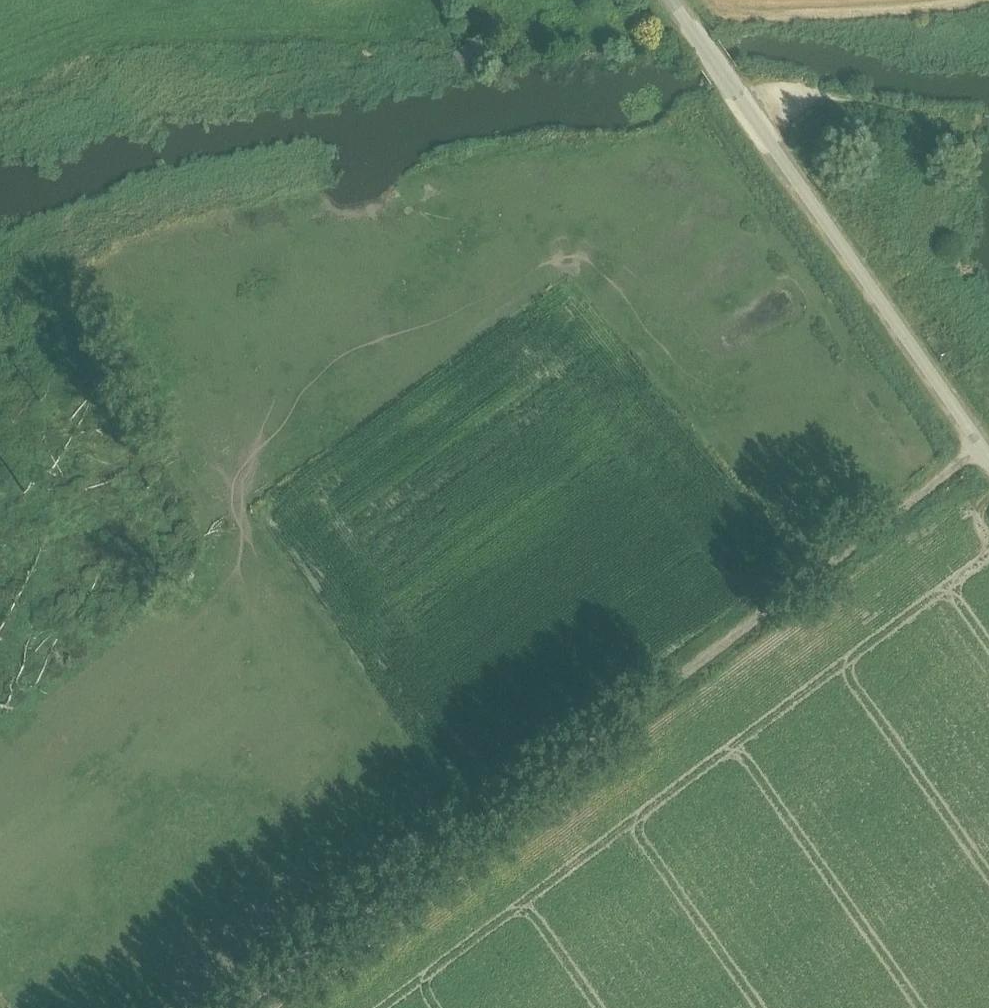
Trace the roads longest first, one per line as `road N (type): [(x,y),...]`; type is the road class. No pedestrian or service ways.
road 1 (track): [(984,448),(235,1007)]
road 2 (unclassified): [(674,0),(988,456)]

